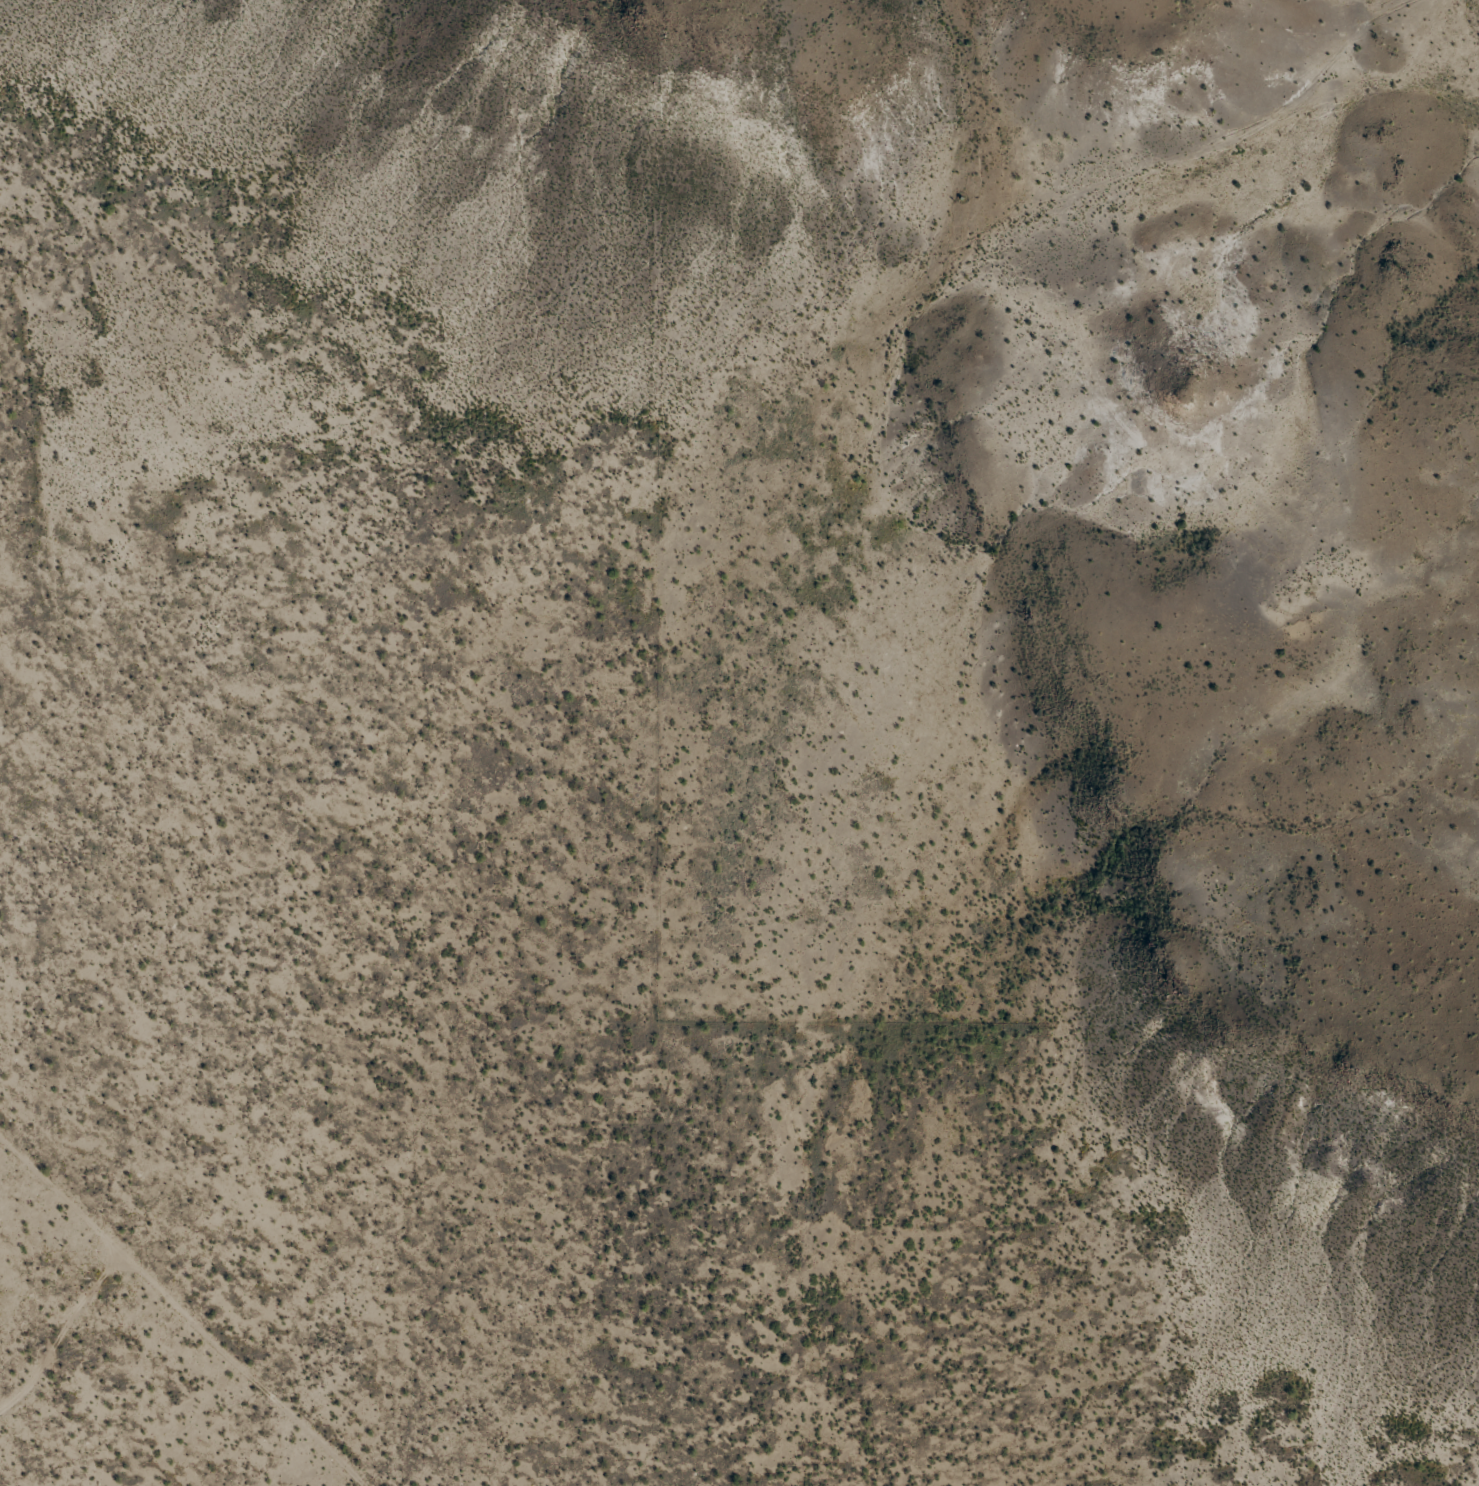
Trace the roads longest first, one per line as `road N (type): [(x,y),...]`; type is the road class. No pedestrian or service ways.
road 1 (track): [(408,1485),(241,1326),(0,1133)]

